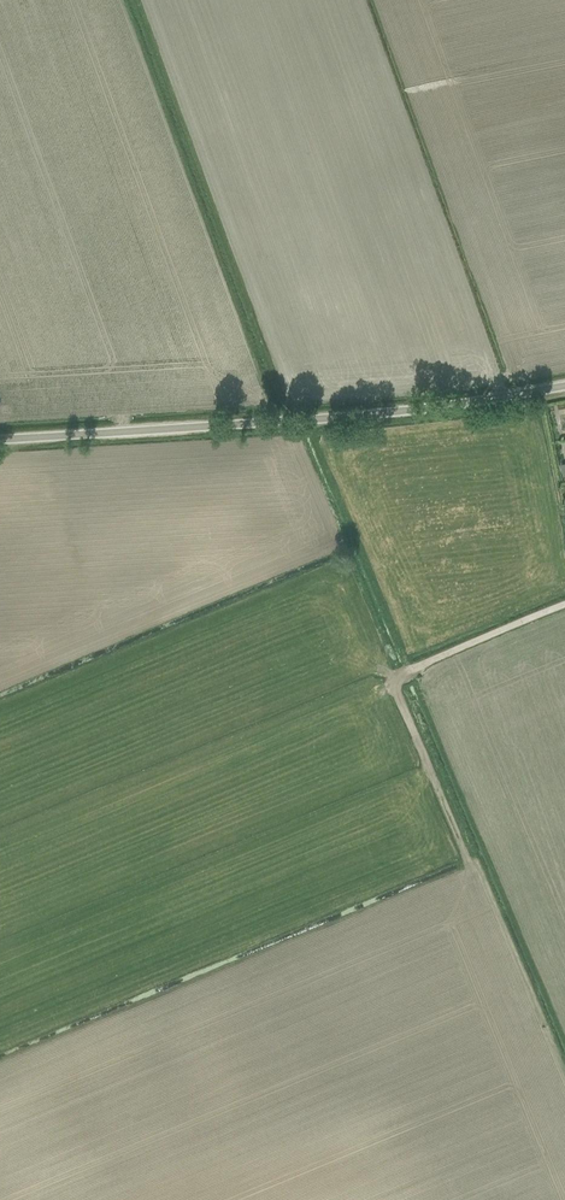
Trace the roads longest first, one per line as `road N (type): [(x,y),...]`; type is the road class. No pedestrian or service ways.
road 1 (track): [(564,1090),(396,680),(564,605)]
road 2 (unclassified): [(0,450),(423,419),(564,389)]

